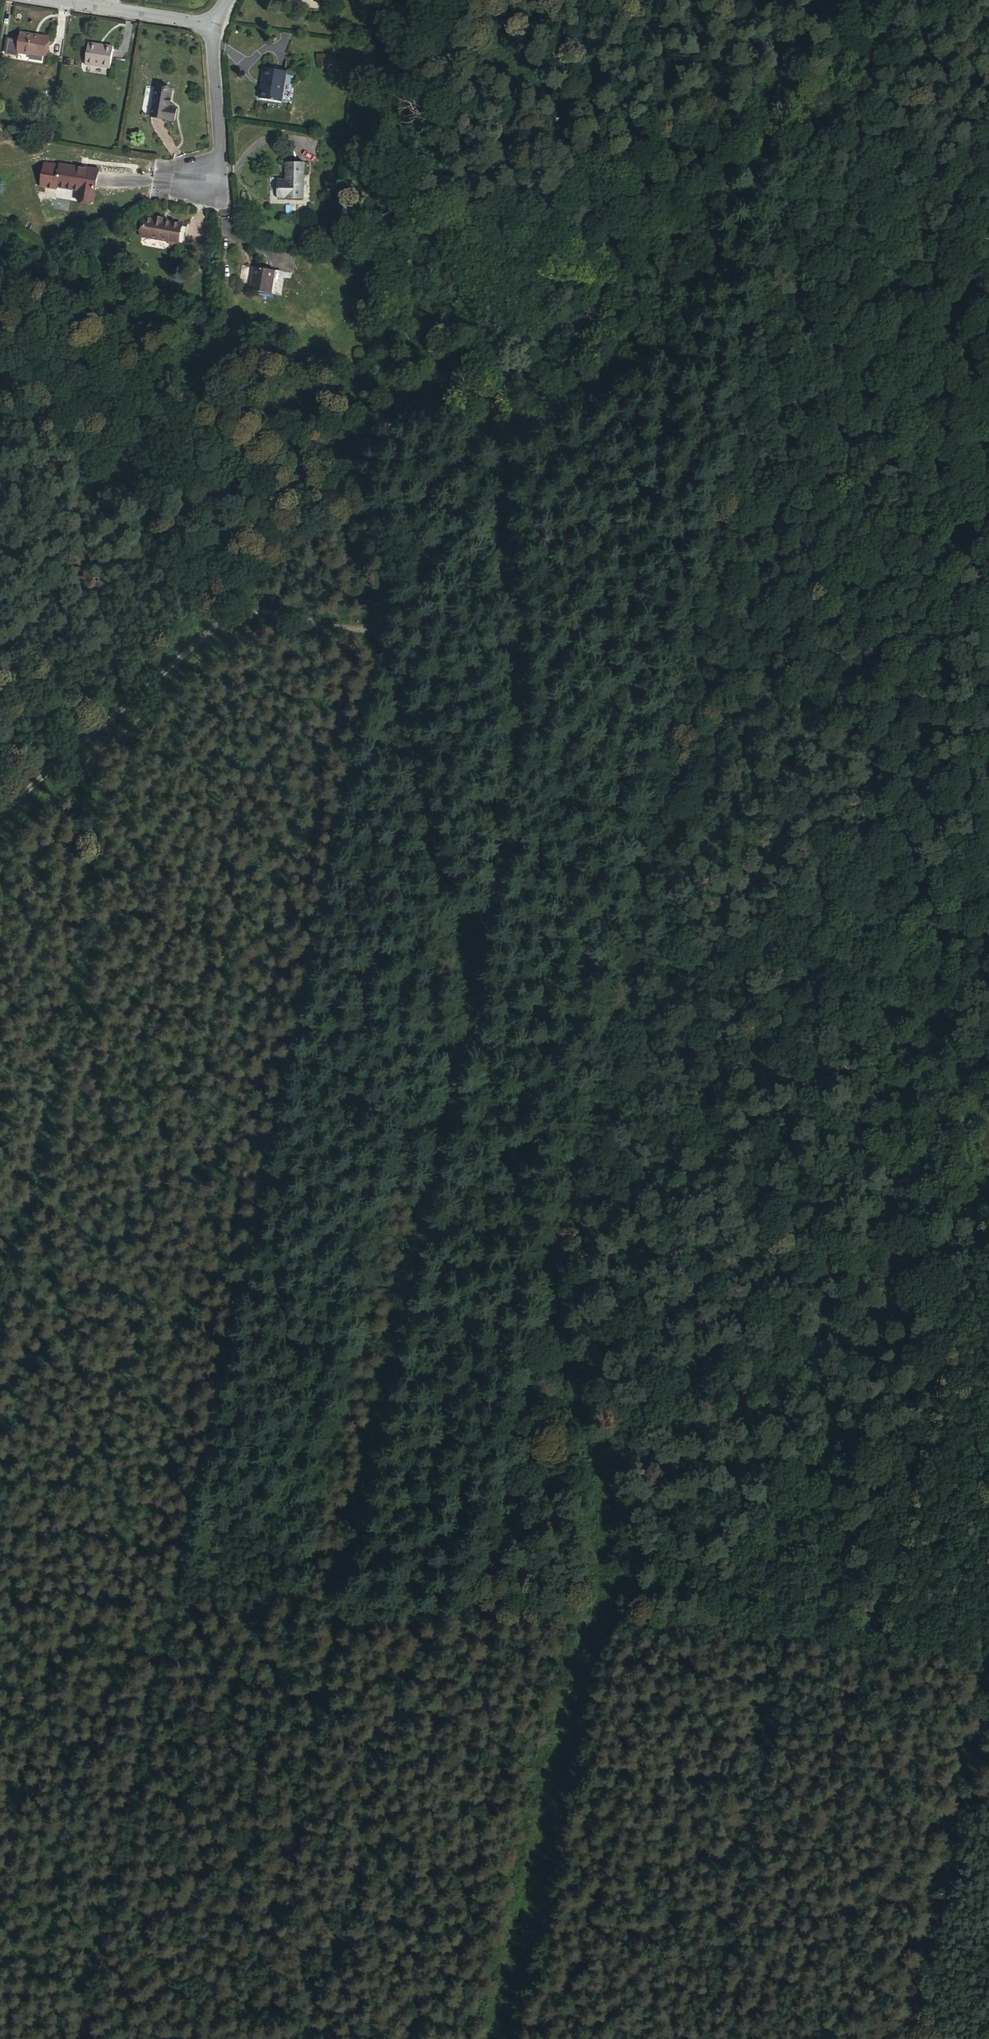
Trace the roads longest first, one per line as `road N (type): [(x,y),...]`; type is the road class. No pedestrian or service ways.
road 1 (track): [(939,0),(734,177),(677,350),(553,431),(506,441),(408,434),(370,451),(368,492),(400,569),(405,607),(392,627),(370,635),(287,610),(216,629),(0,817)]
road 2 (track): [(908,2038),(988,1681)]
road 3 (residential): [(212,24),(220,155),(202,182)]
road 4 (residential): [(212,24),(59,0)]

